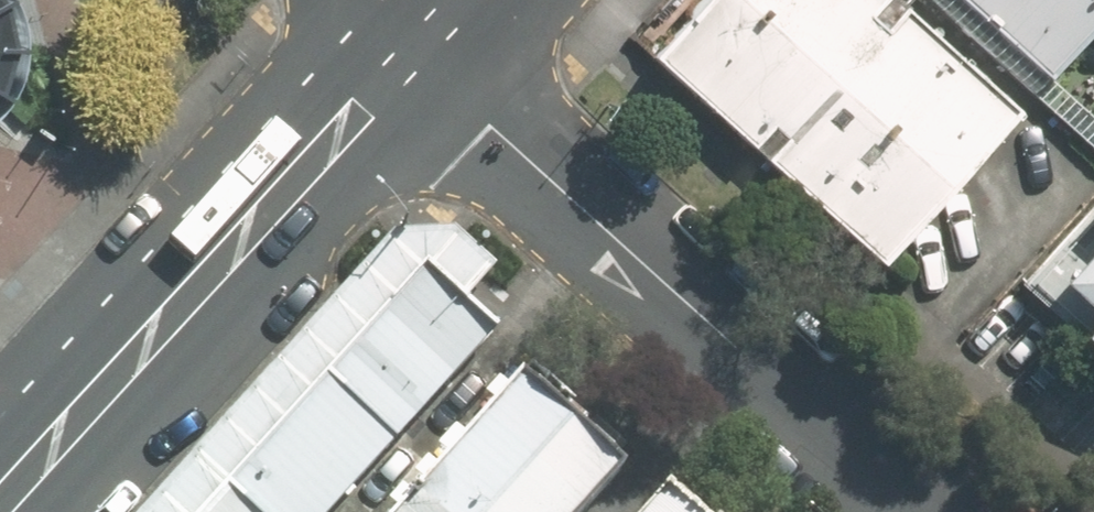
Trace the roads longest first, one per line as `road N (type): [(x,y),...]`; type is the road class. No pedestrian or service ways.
road 1 (residential): [(428,13),(482,103),(541,176),(913,511)]
road 2 (secondary): [(428,13),(0,492)]

